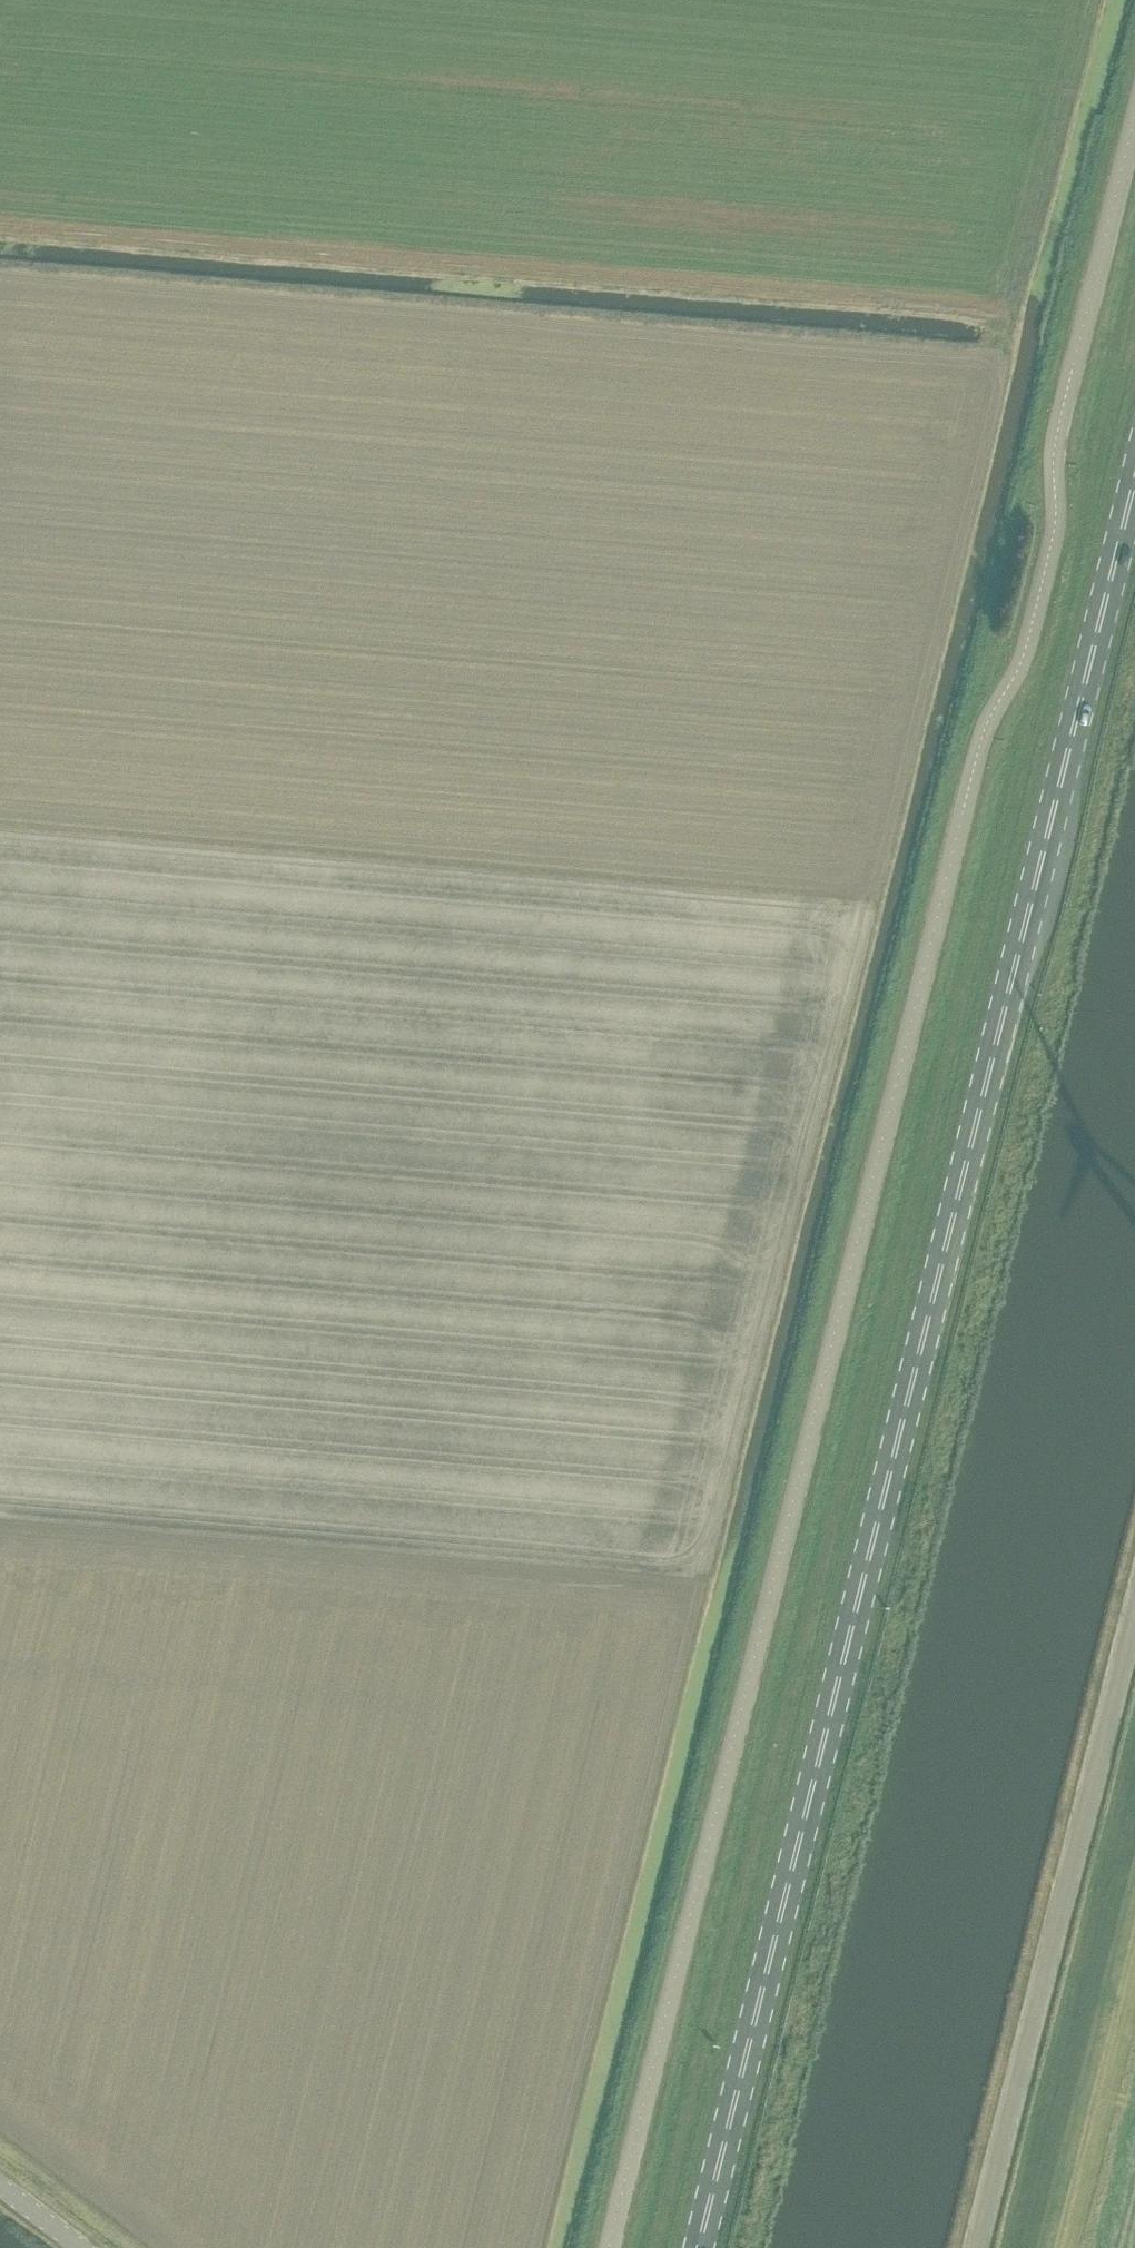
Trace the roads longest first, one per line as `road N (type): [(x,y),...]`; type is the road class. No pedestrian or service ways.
road 1 (unclassified): [(609,2247),(979,748),(1031,630),(1057,518),(1059,425),(1134,117)]
road 2 (primary): [(700,2247),(1134,504)]
road 3 (unclassified): [(977,2247),(1134,1613)]

